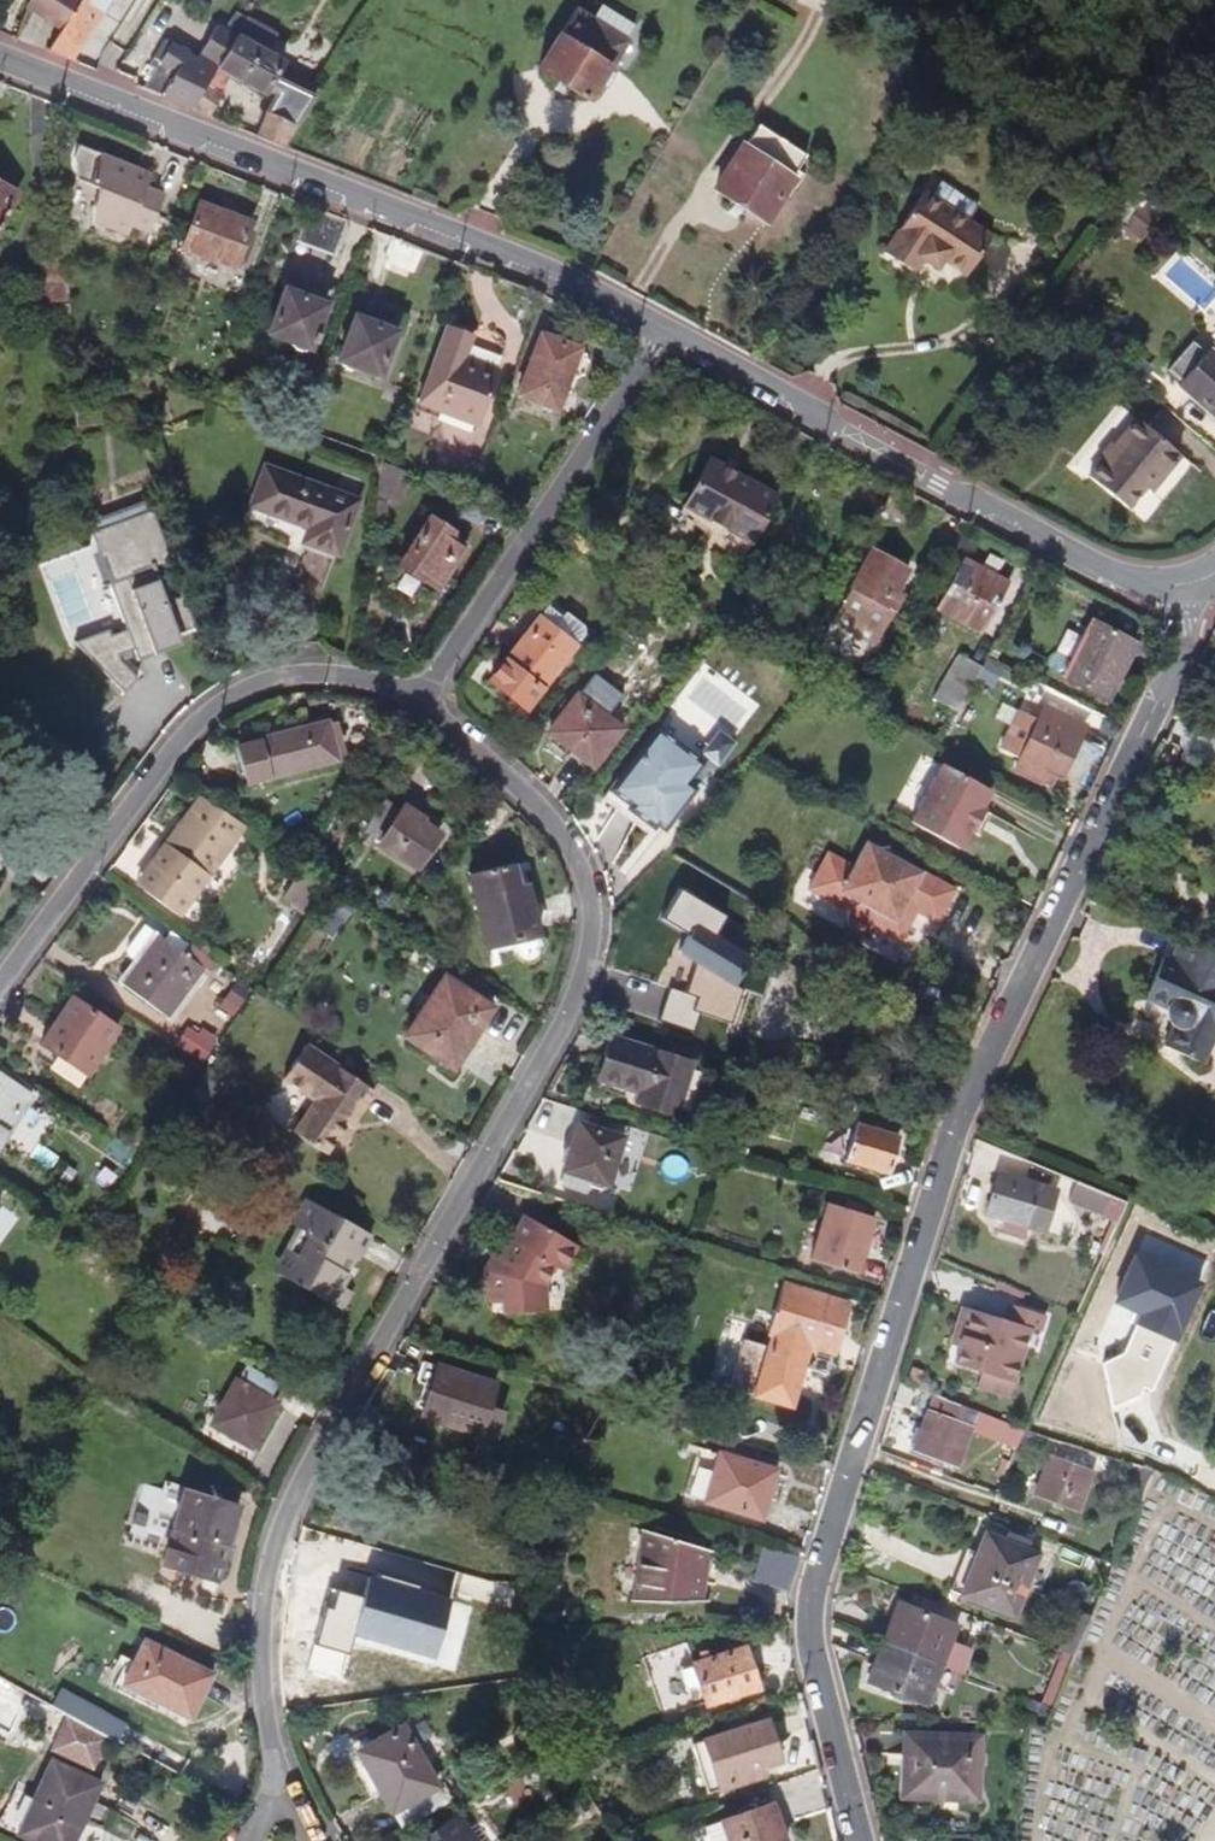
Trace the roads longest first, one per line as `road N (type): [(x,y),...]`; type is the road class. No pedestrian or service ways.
road 1 (residential): [(860,1840),(809,1619),(961,1114),(1188,627),(1185,585)]
road 2 (residential): [(278,1790),(263,1620),(287,1515),(567,1016),(591,935),(581,868),(560,831),(418,700)]
road 3 (residential): [(665,331),(541,266),(0,57)]
road 4 (residential): [(1185,585),(1147,588),(937,485),(665,331)]
road 5 (residential): [(418,700),(325,674),(274,676),(224,699),(177,741),(0,982)]
road 6 (residential): [(665,331),(418,700)]

